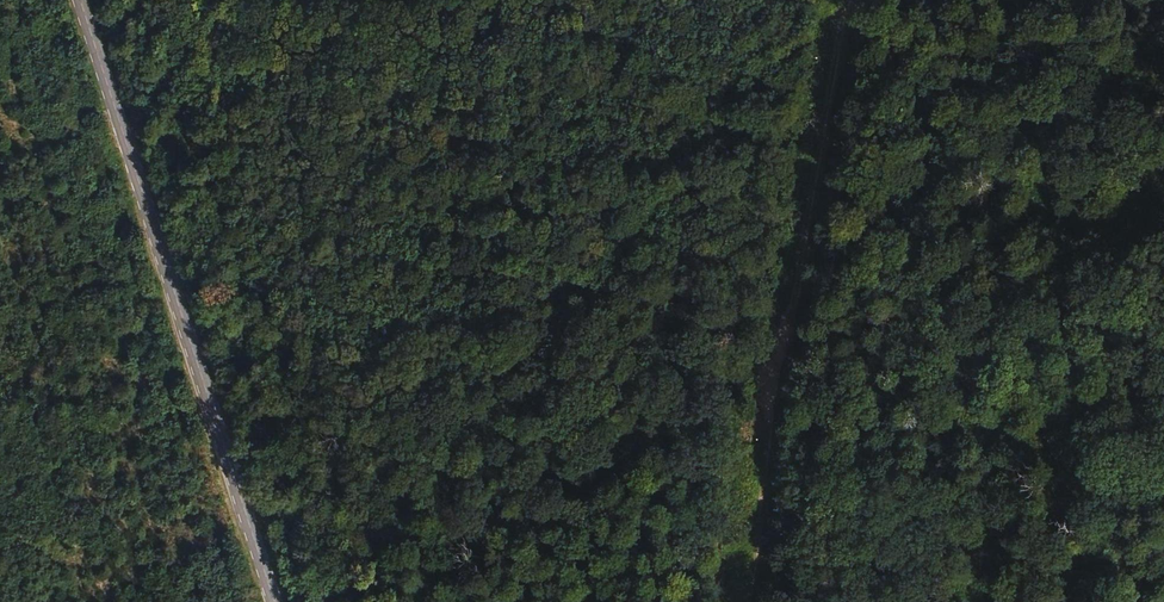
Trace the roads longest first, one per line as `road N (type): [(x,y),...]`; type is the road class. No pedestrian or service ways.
road 1 (track): [(342,601),(830,0)]
road 2 (track): [(1139,601),(854,0)]
road 3 (tertiary): [(80,0),(275,601)]
road 4 (track): [(756,601),(843,0)]
road 5 (track): [(0,509),(97,601)]

